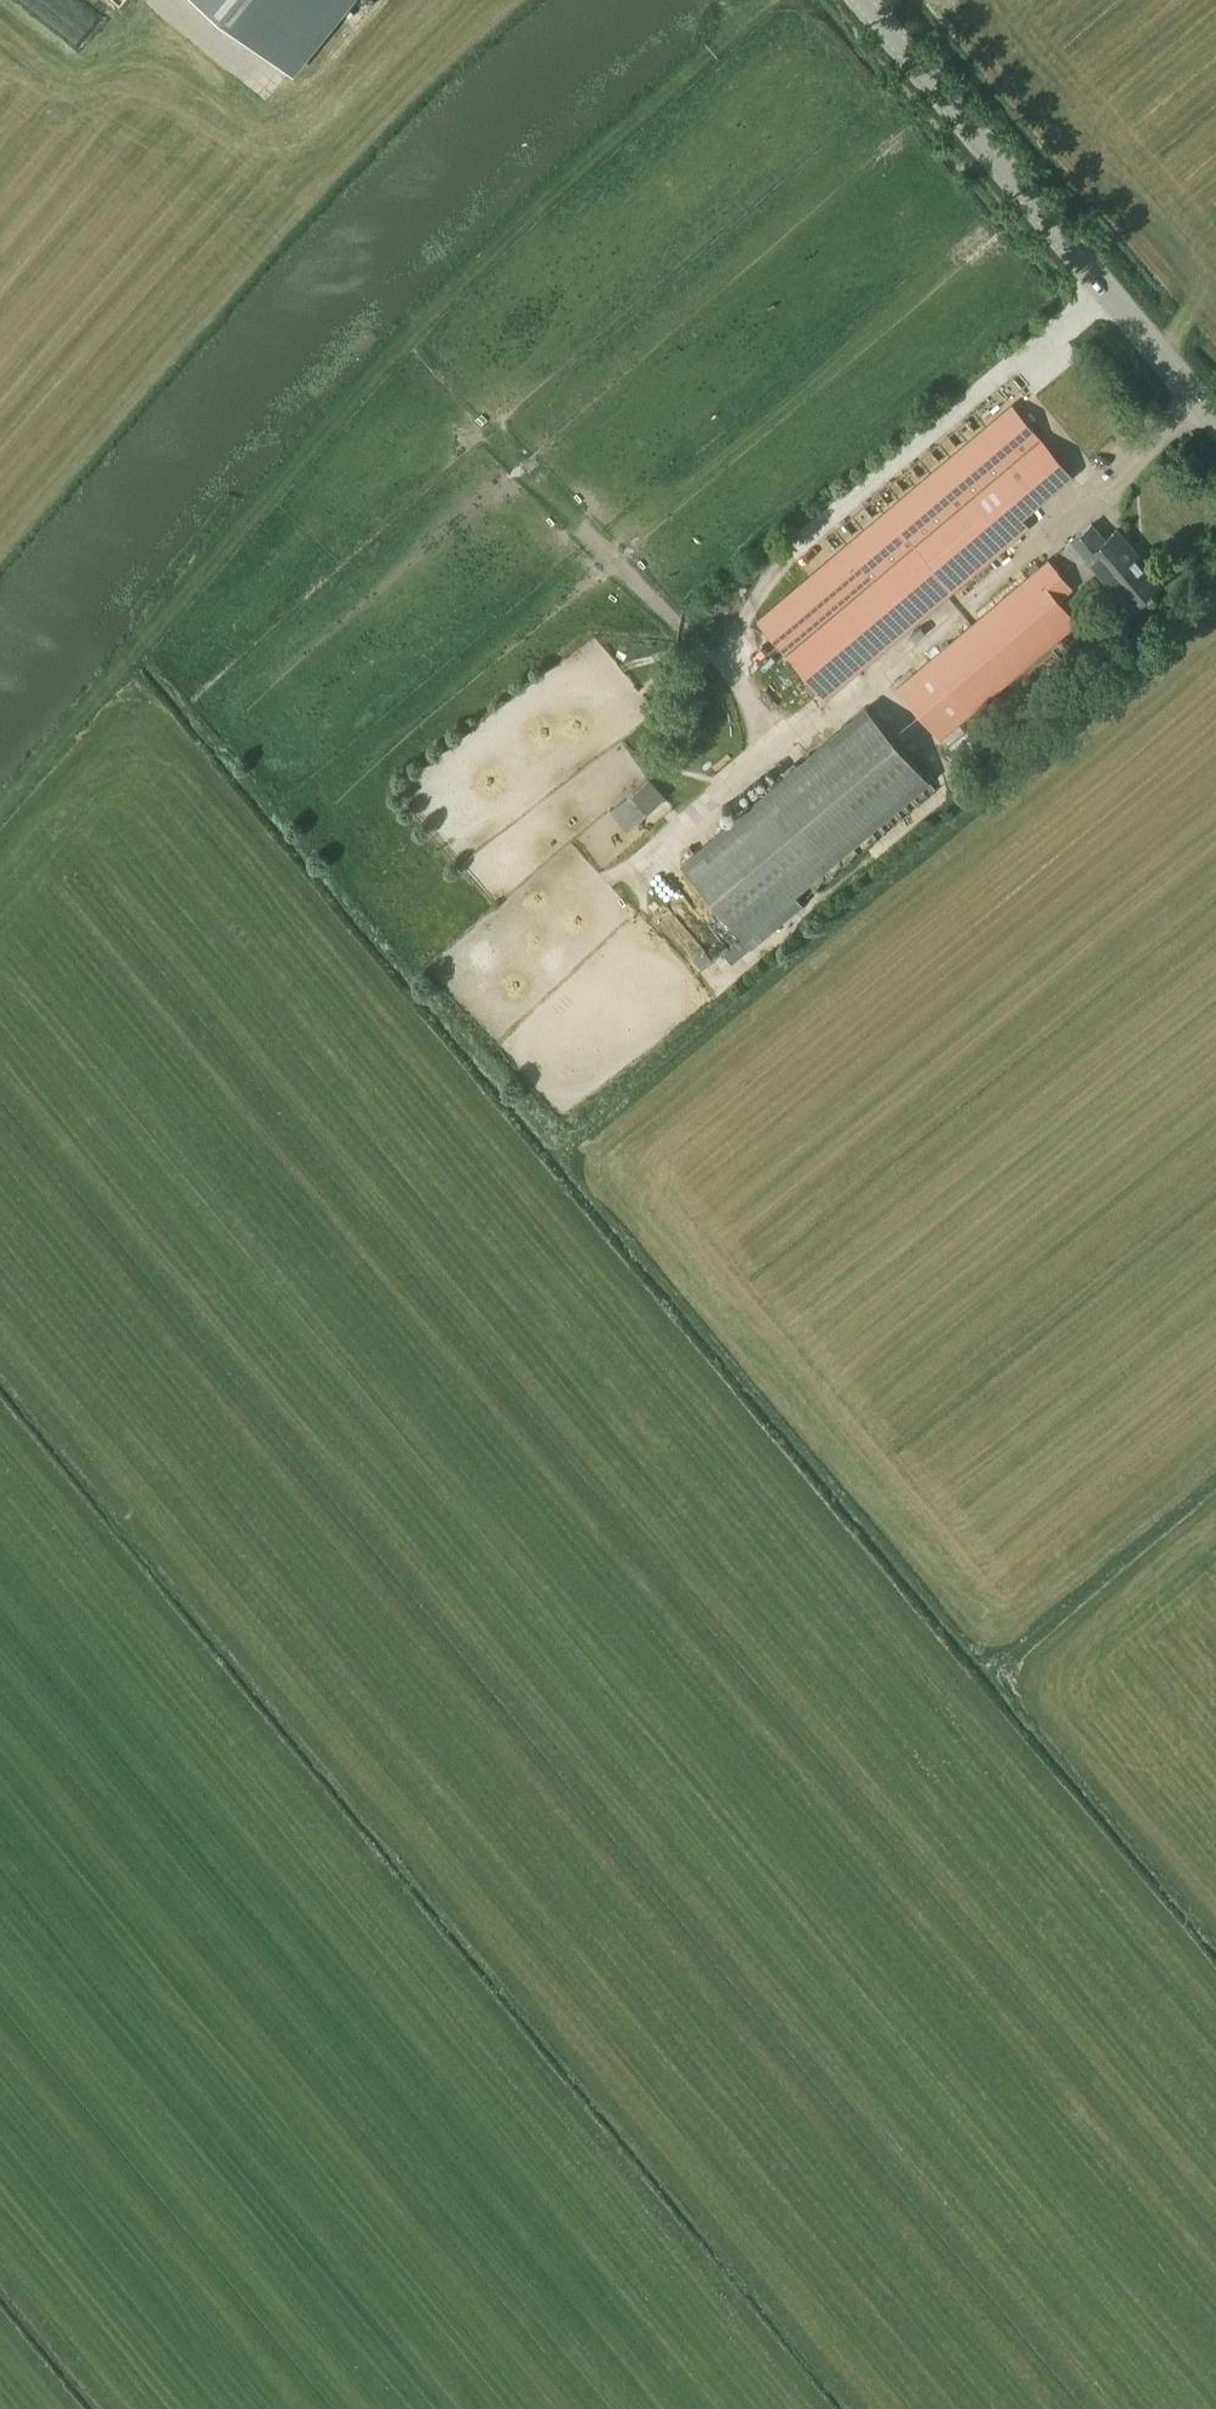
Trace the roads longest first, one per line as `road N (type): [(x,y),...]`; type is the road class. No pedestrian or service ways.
road 1 (tertiary): [(1215,420),(865,0)]

